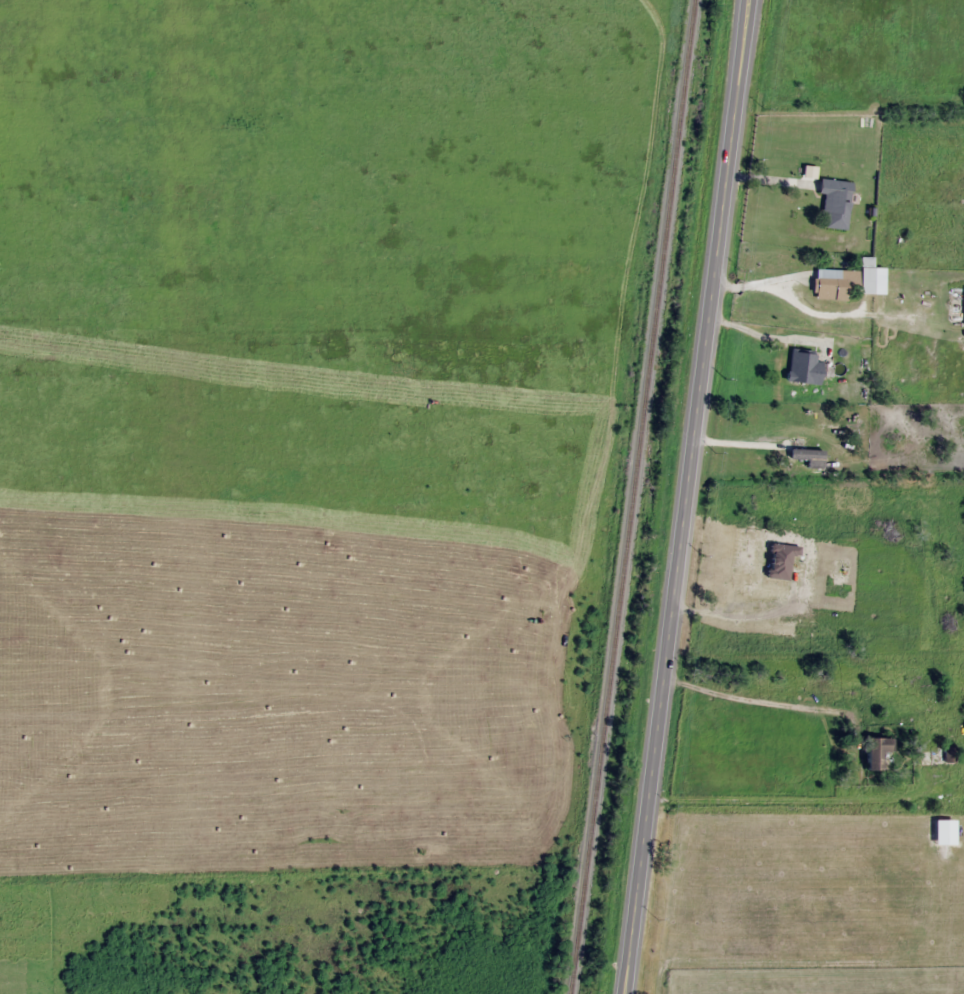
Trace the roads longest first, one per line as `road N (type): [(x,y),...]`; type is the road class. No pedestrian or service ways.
road 1 (secondary): [(627,993),(748,0)]

